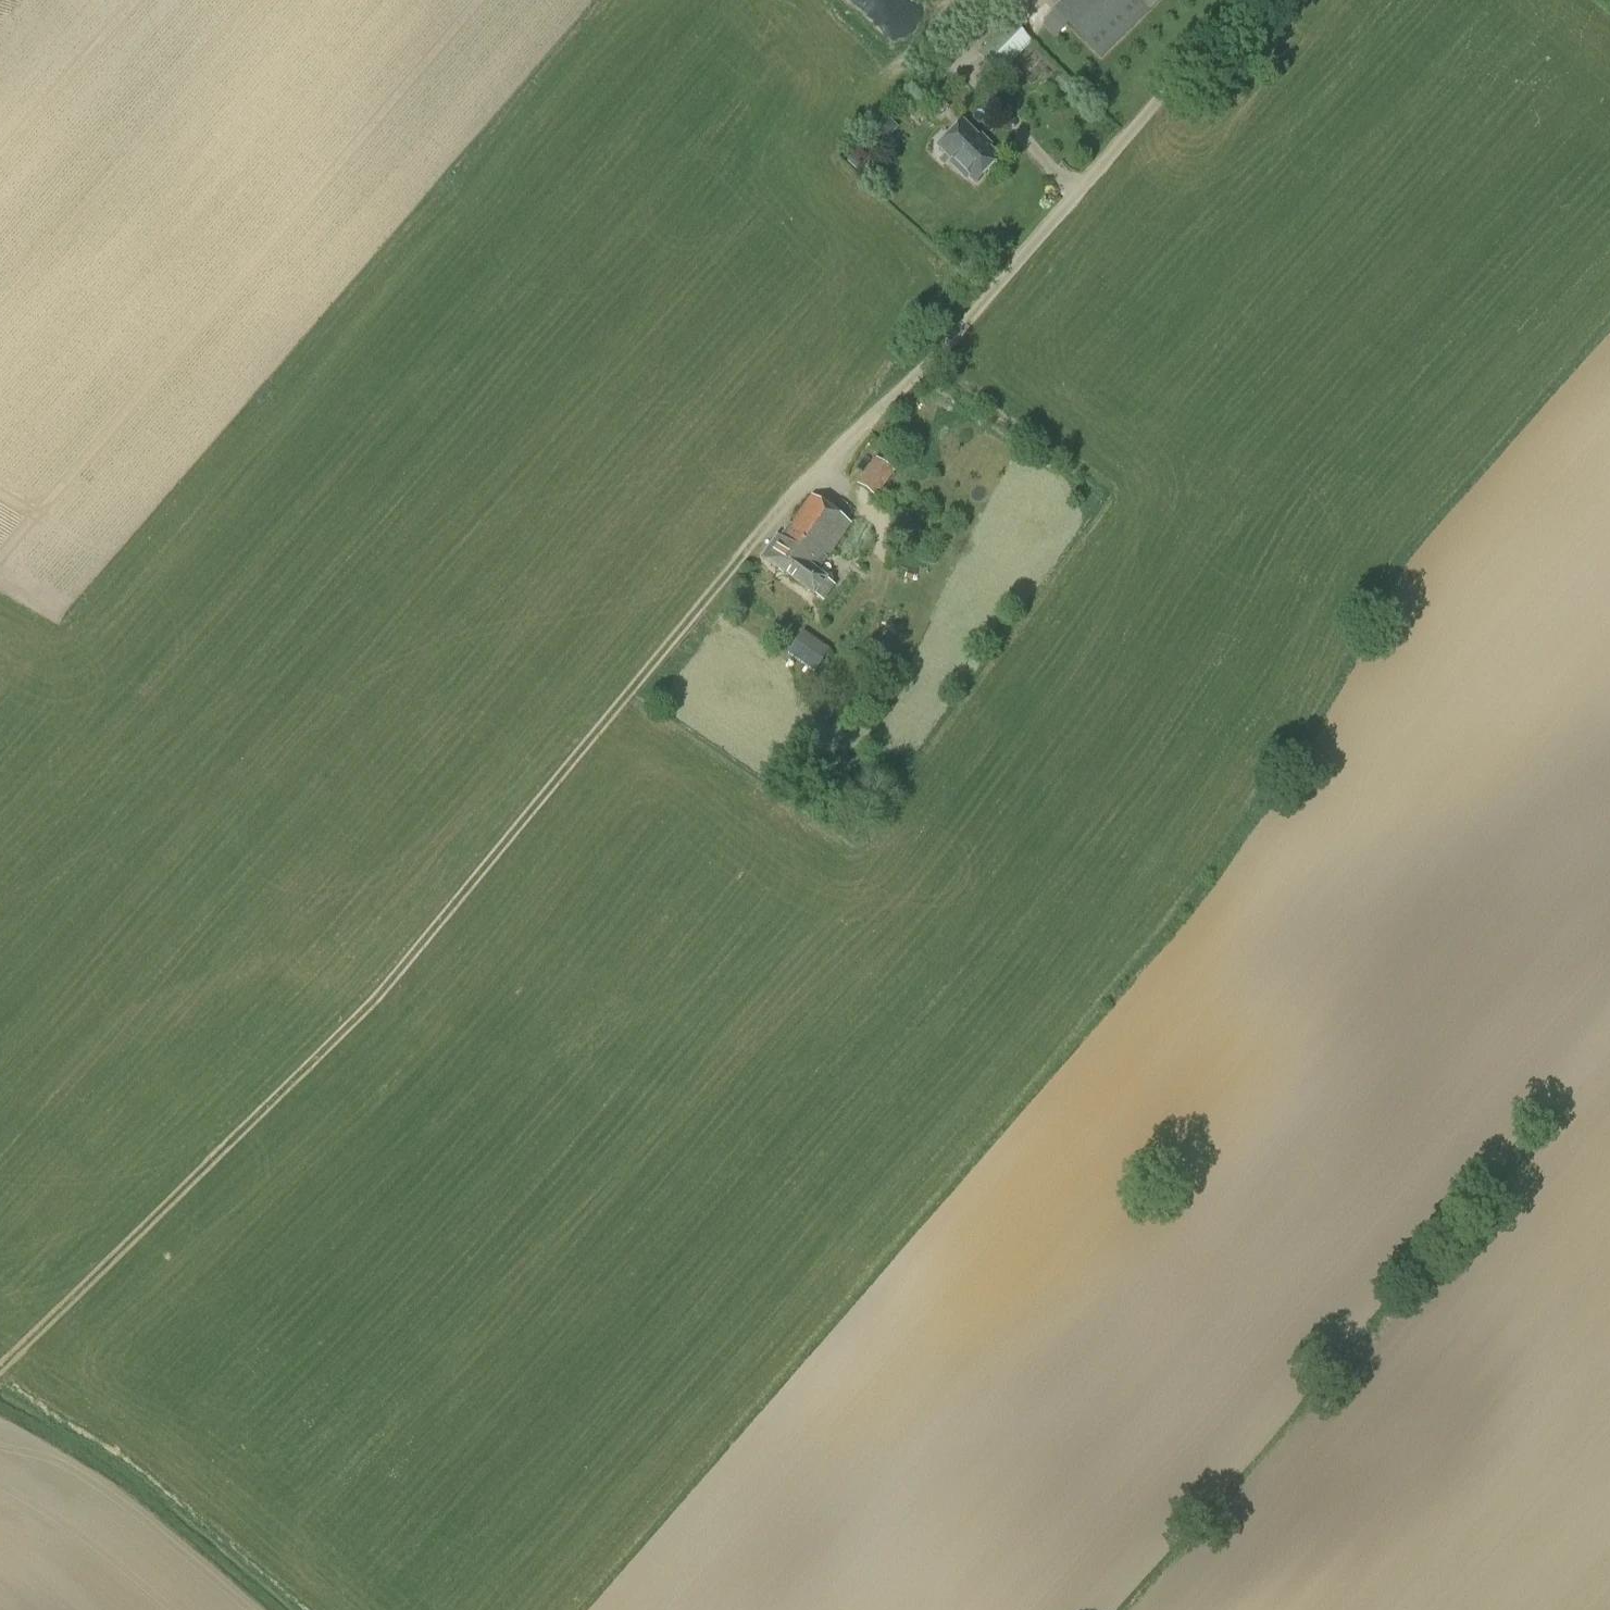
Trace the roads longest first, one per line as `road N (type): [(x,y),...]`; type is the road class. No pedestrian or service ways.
road 1 (unclassified): [(790,494),(855,436),(1240,0)]

